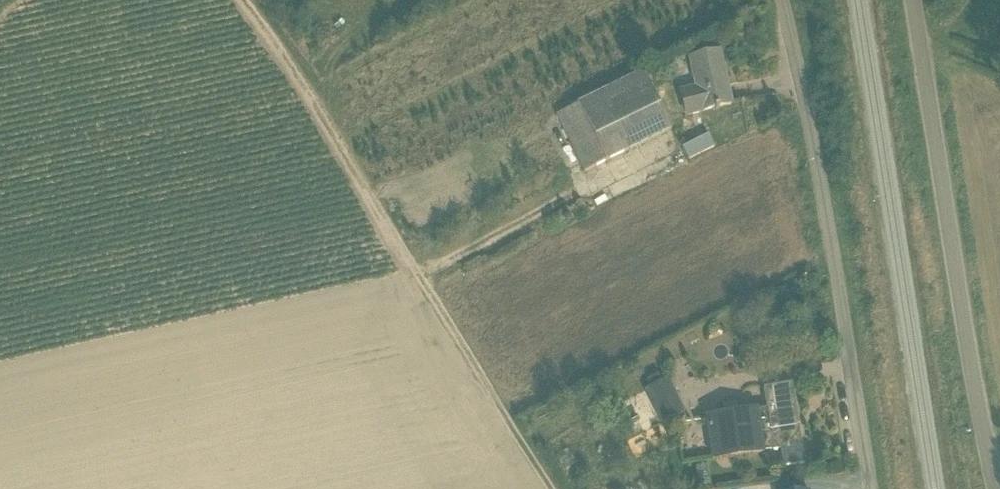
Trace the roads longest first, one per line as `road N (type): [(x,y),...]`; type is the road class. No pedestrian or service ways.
road 1 (track): [(544,488),(380,224),(318,96),(276,31),(238,0)]
road 2 (unclassified): [(997,488),(910,0)]
road 3 (unclassified): [(868,488),(783,0)]

